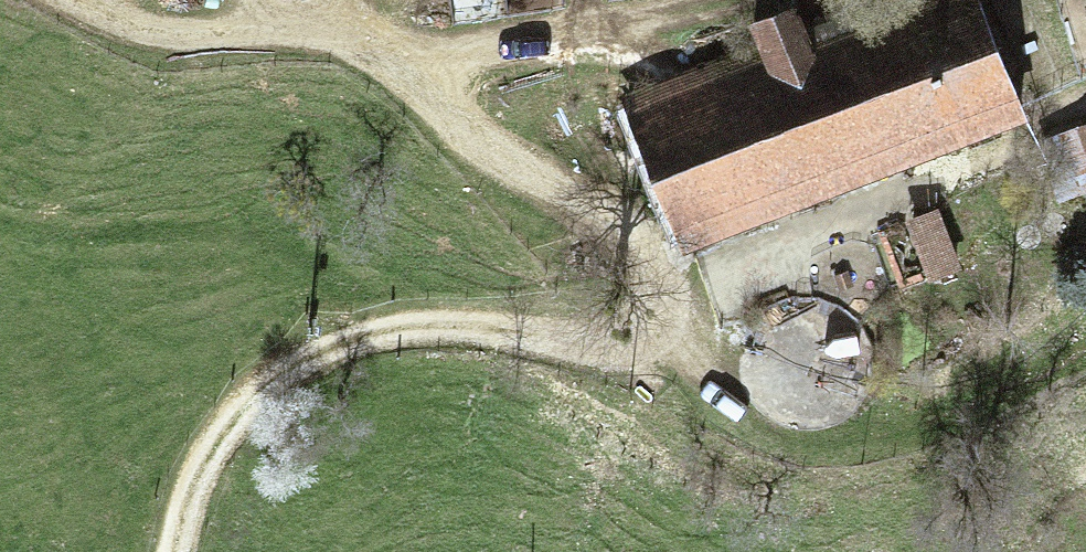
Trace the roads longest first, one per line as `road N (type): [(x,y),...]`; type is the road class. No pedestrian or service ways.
road 1 (track): [(177,551),(206,459),(286,374),(388,332),(597,332),(631,315),(644,297),(643,253),(592,203),(506,165),(406,71),(334,31),(160,33),(112,22),(74,0)]
road 2 (track): [(406,71),(722,0)]

